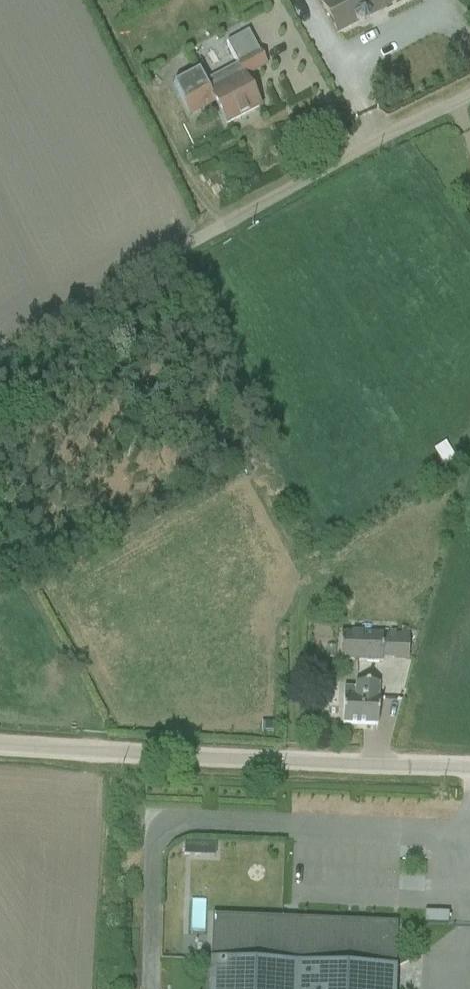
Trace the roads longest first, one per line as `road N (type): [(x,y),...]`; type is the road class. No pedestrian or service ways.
road 1 (unclassified): [(0,353),(169,250),(469,96)]
road 2 (unclassified): [(469,771),(0,749)]

